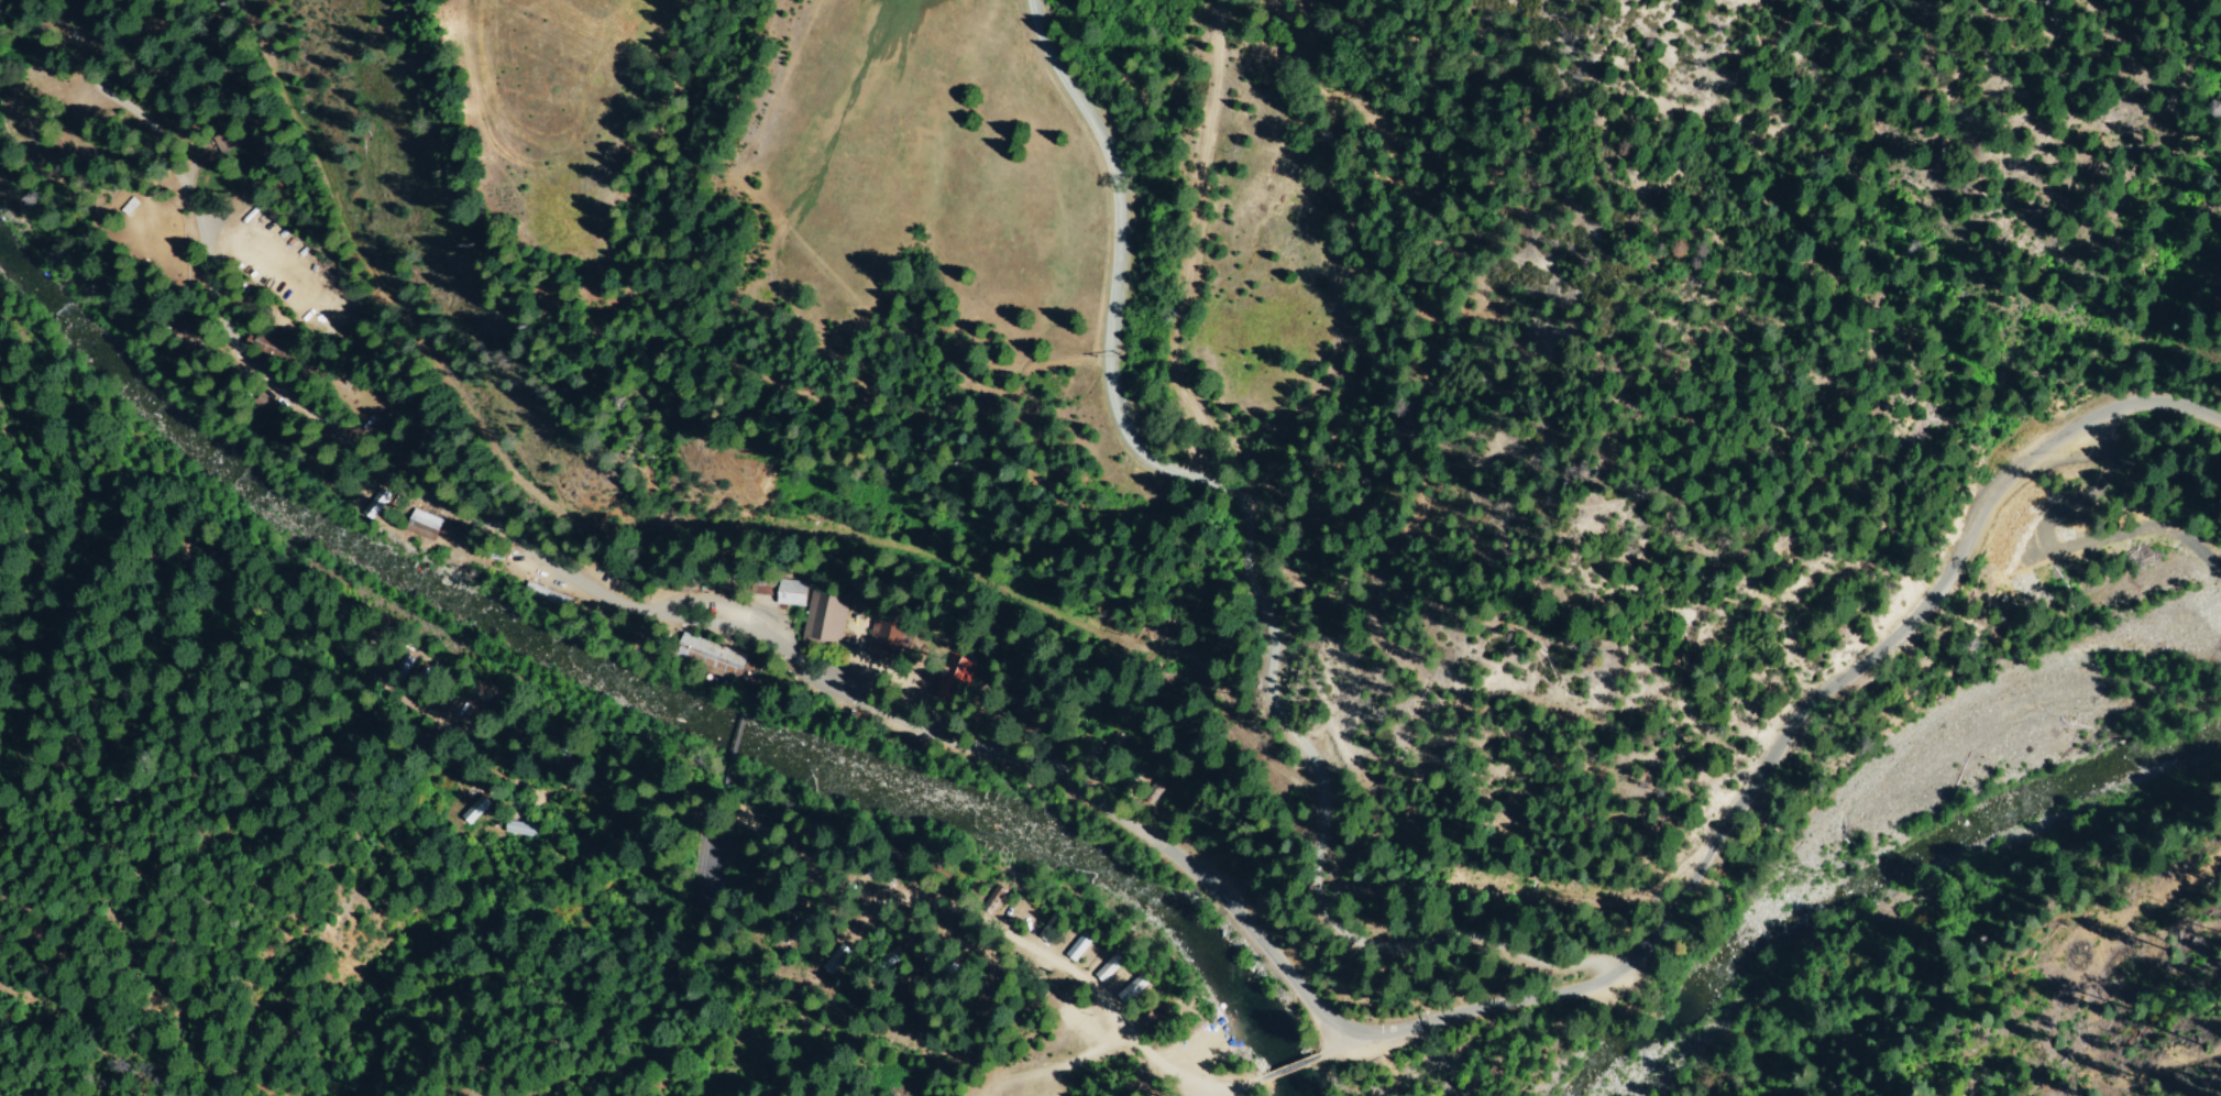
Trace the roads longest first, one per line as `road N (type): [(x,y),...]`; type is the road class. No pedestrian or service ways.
road 1 (residential): [(73,0),(73,36),(103,80),(169,130),(204,212),(211,304),(275,392),(354,450),(611,594),(779,620),(847,691),(998,753),(1216,886),(1342,1028),(1381,1034),(1607,983),(1640,955),(1806,700),(1891,636),(1958,562),(2011,475),(2081,421),(2136,398),(2220,418)]

